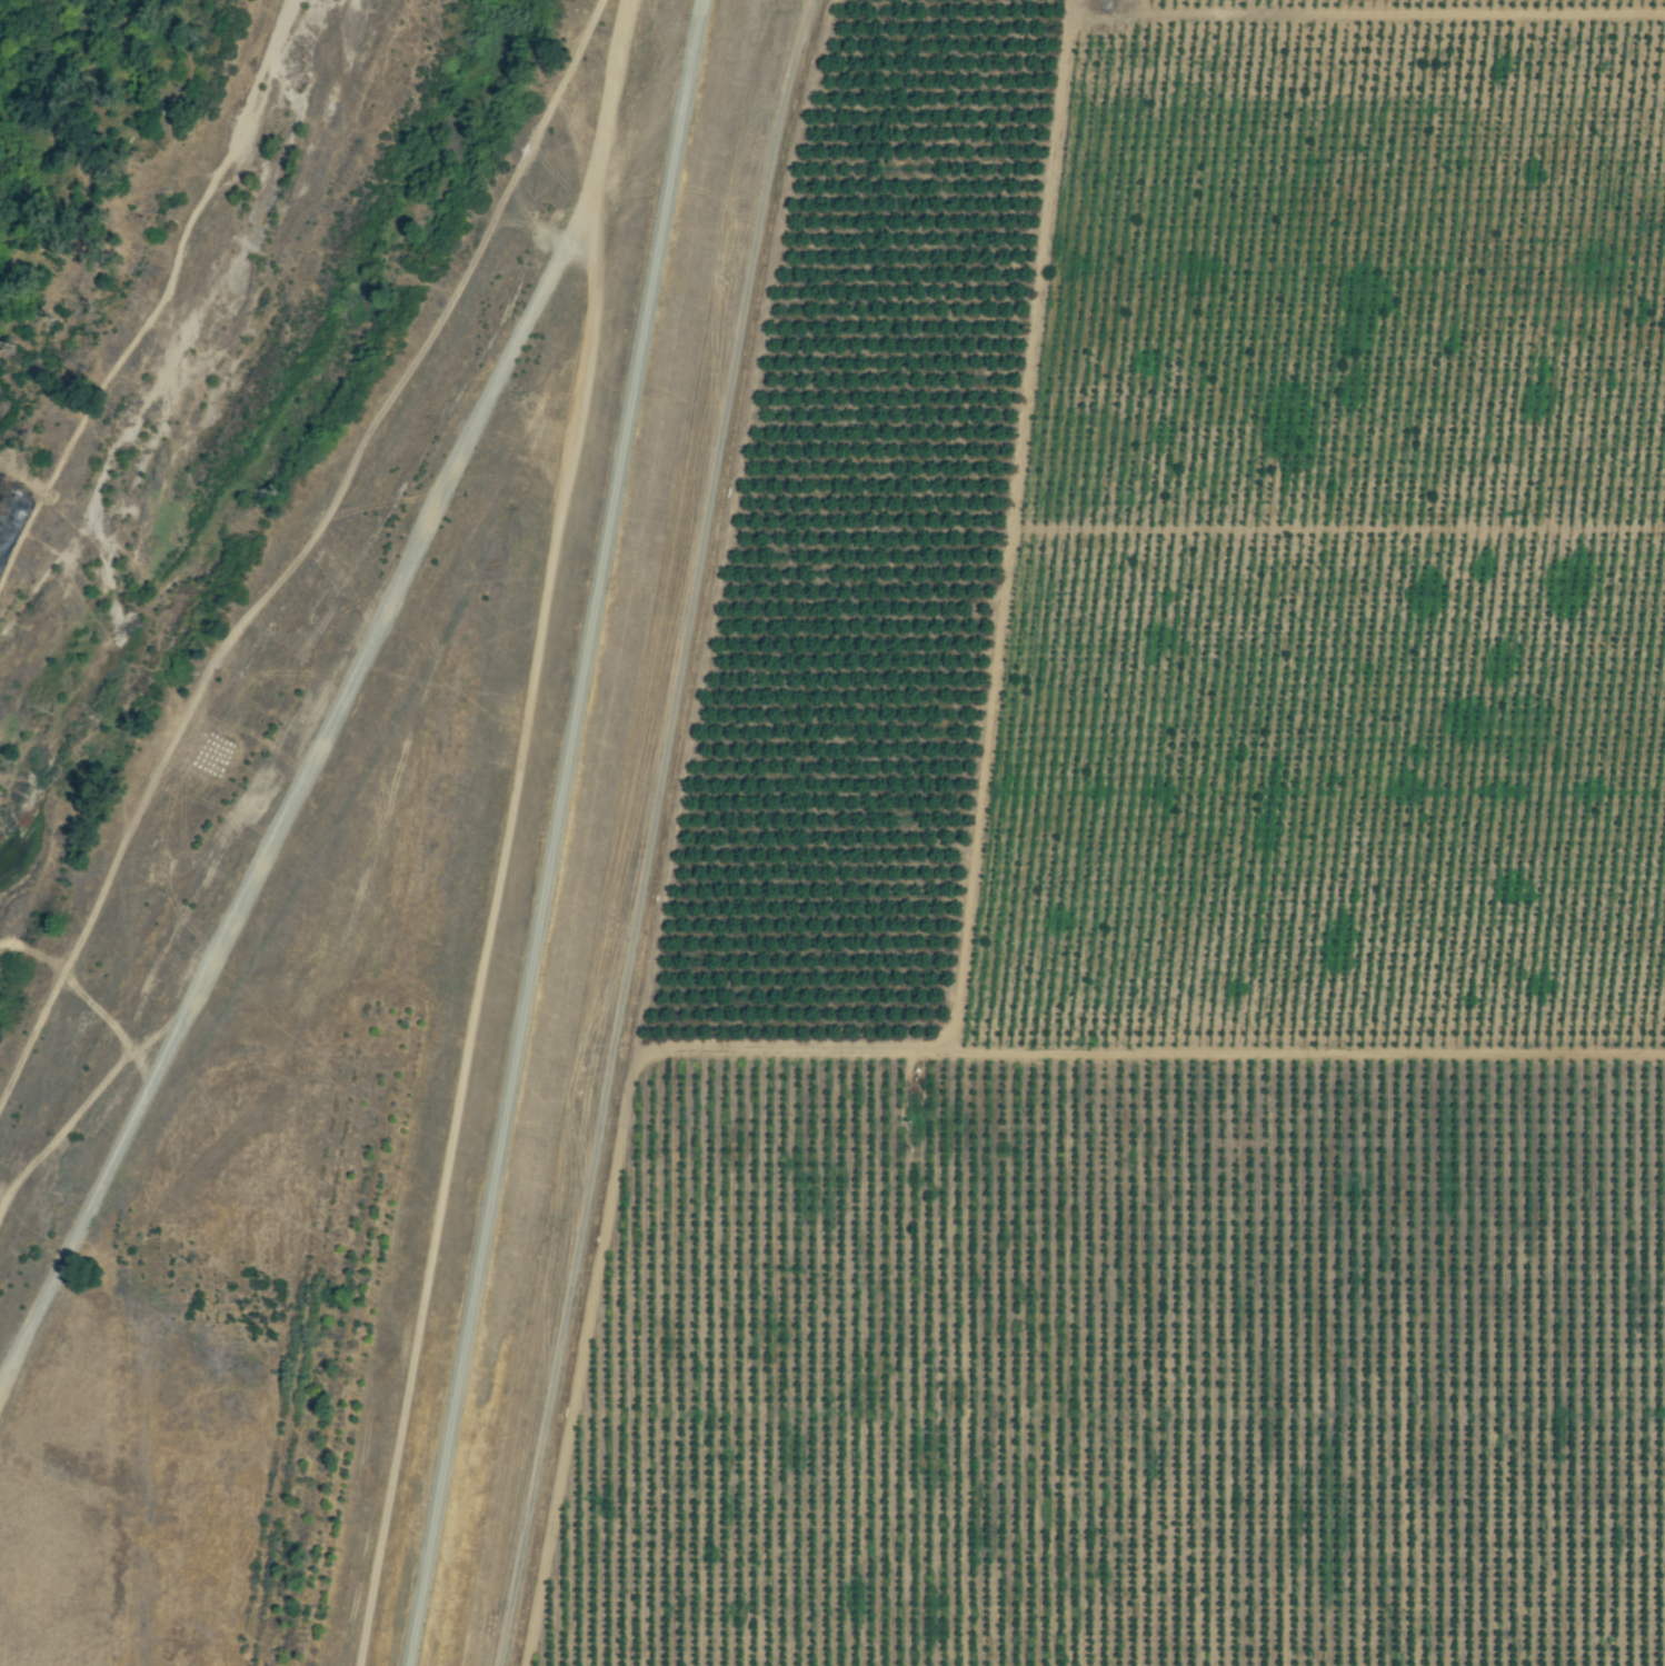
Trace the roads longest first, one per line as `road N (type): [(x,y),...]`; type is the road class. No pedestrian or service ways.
road 1 (track): [(0,1152),(189,809),(271,679),(486,398),(635,168),(668,0)]
road 2 (track): [(1664,6),(1059,6)]

